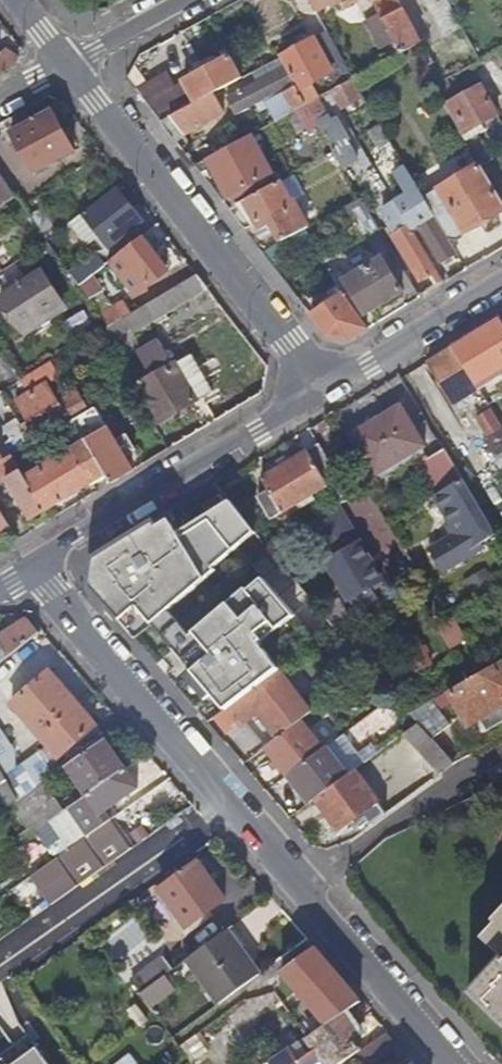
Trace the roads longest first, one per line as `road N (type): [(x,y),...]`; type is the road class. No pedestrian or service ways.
road 1 (residential): [(36,566),(223,802),(451,1063)]
road 2 (residential): [(71,66),(316,389)]
road 3 (residential): [(316,389),(36,566)]
road 4 (residential): [(316,389),(501,280)]
road 5 (residential): [(192,0),(71,66)]

